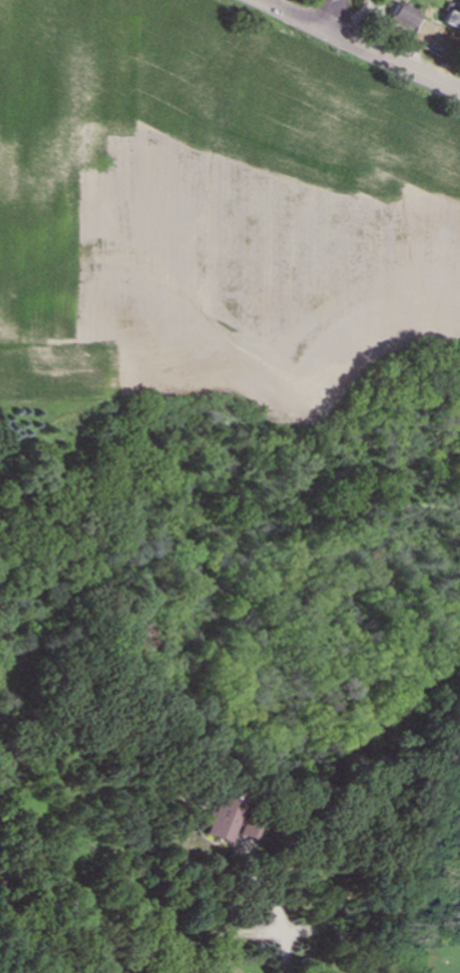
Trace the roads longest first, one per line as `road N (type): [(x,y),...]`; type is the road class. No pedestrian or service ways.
road 1 (residential): [(459,91),(329,31)]

